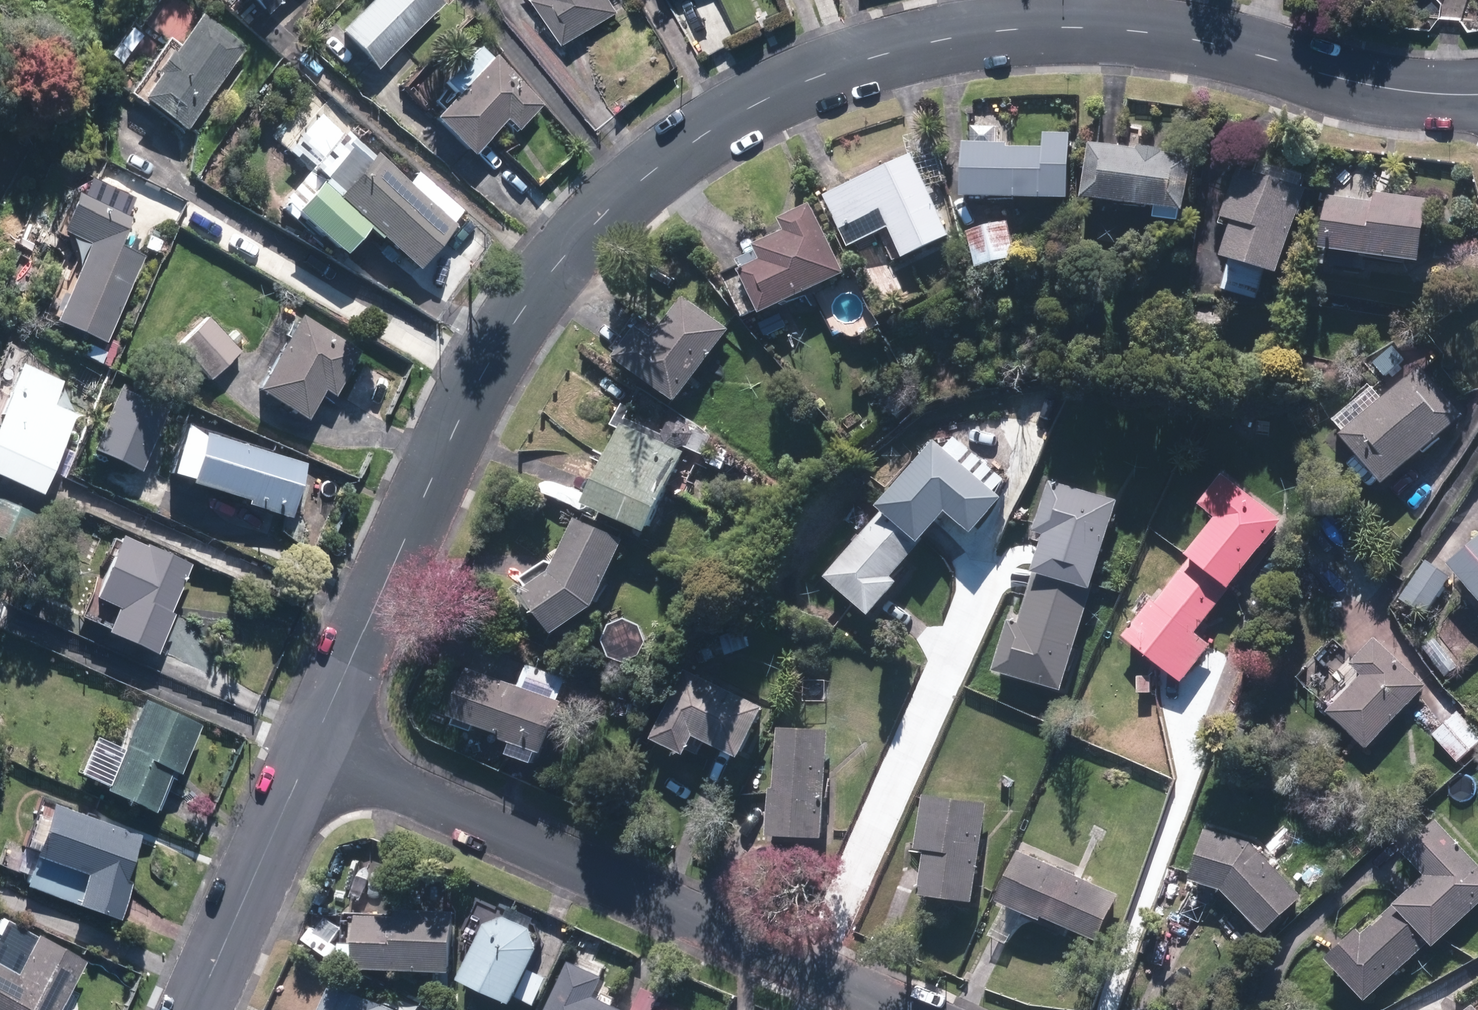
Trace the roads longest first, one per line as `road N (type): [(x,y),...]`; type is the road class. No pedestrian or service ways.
road 1 (residential): [(314,736),(487,366),(534,293),(588,224),(644,177),(761,104),(895,50),(989,30),(1059,27),(1197,41),(1393,93),(1477,97)]
road 2 (residential): [(314,736),(912,1009)]
road 3 (residential): [(194,1009),(314,736)]

